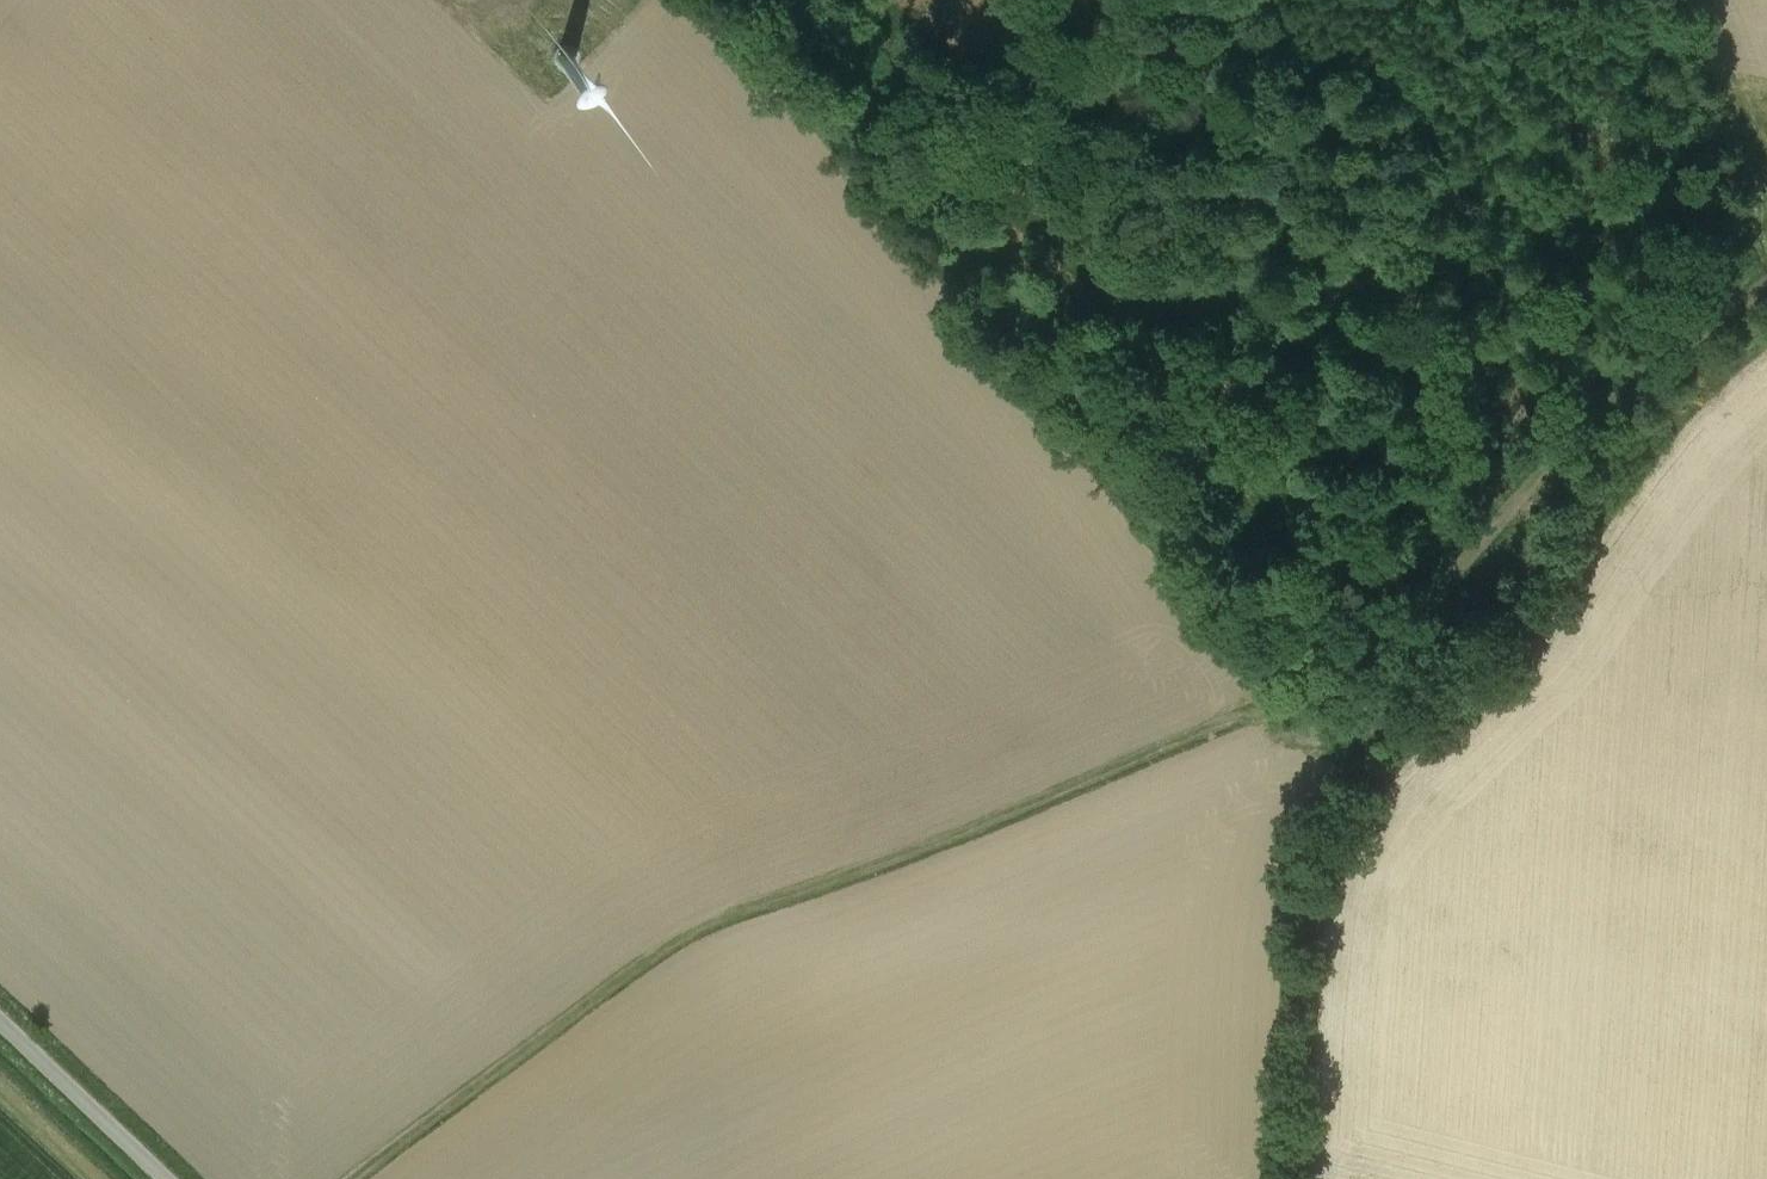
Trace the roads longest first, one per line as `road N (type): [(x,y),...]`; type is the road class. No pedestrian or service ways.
road 1 (track): [(325,1178),(666,933),(724,902),(1240,703),(1315,751),(1335,747),(1509,507),(1575,434),(1766,291)]
road 2 (track): [(1407,643),(1256,585),(1180,513),(1077,379),(938,125),(855,0)]
road 3 (unclassified): [(0,1013),(175,1178)]

